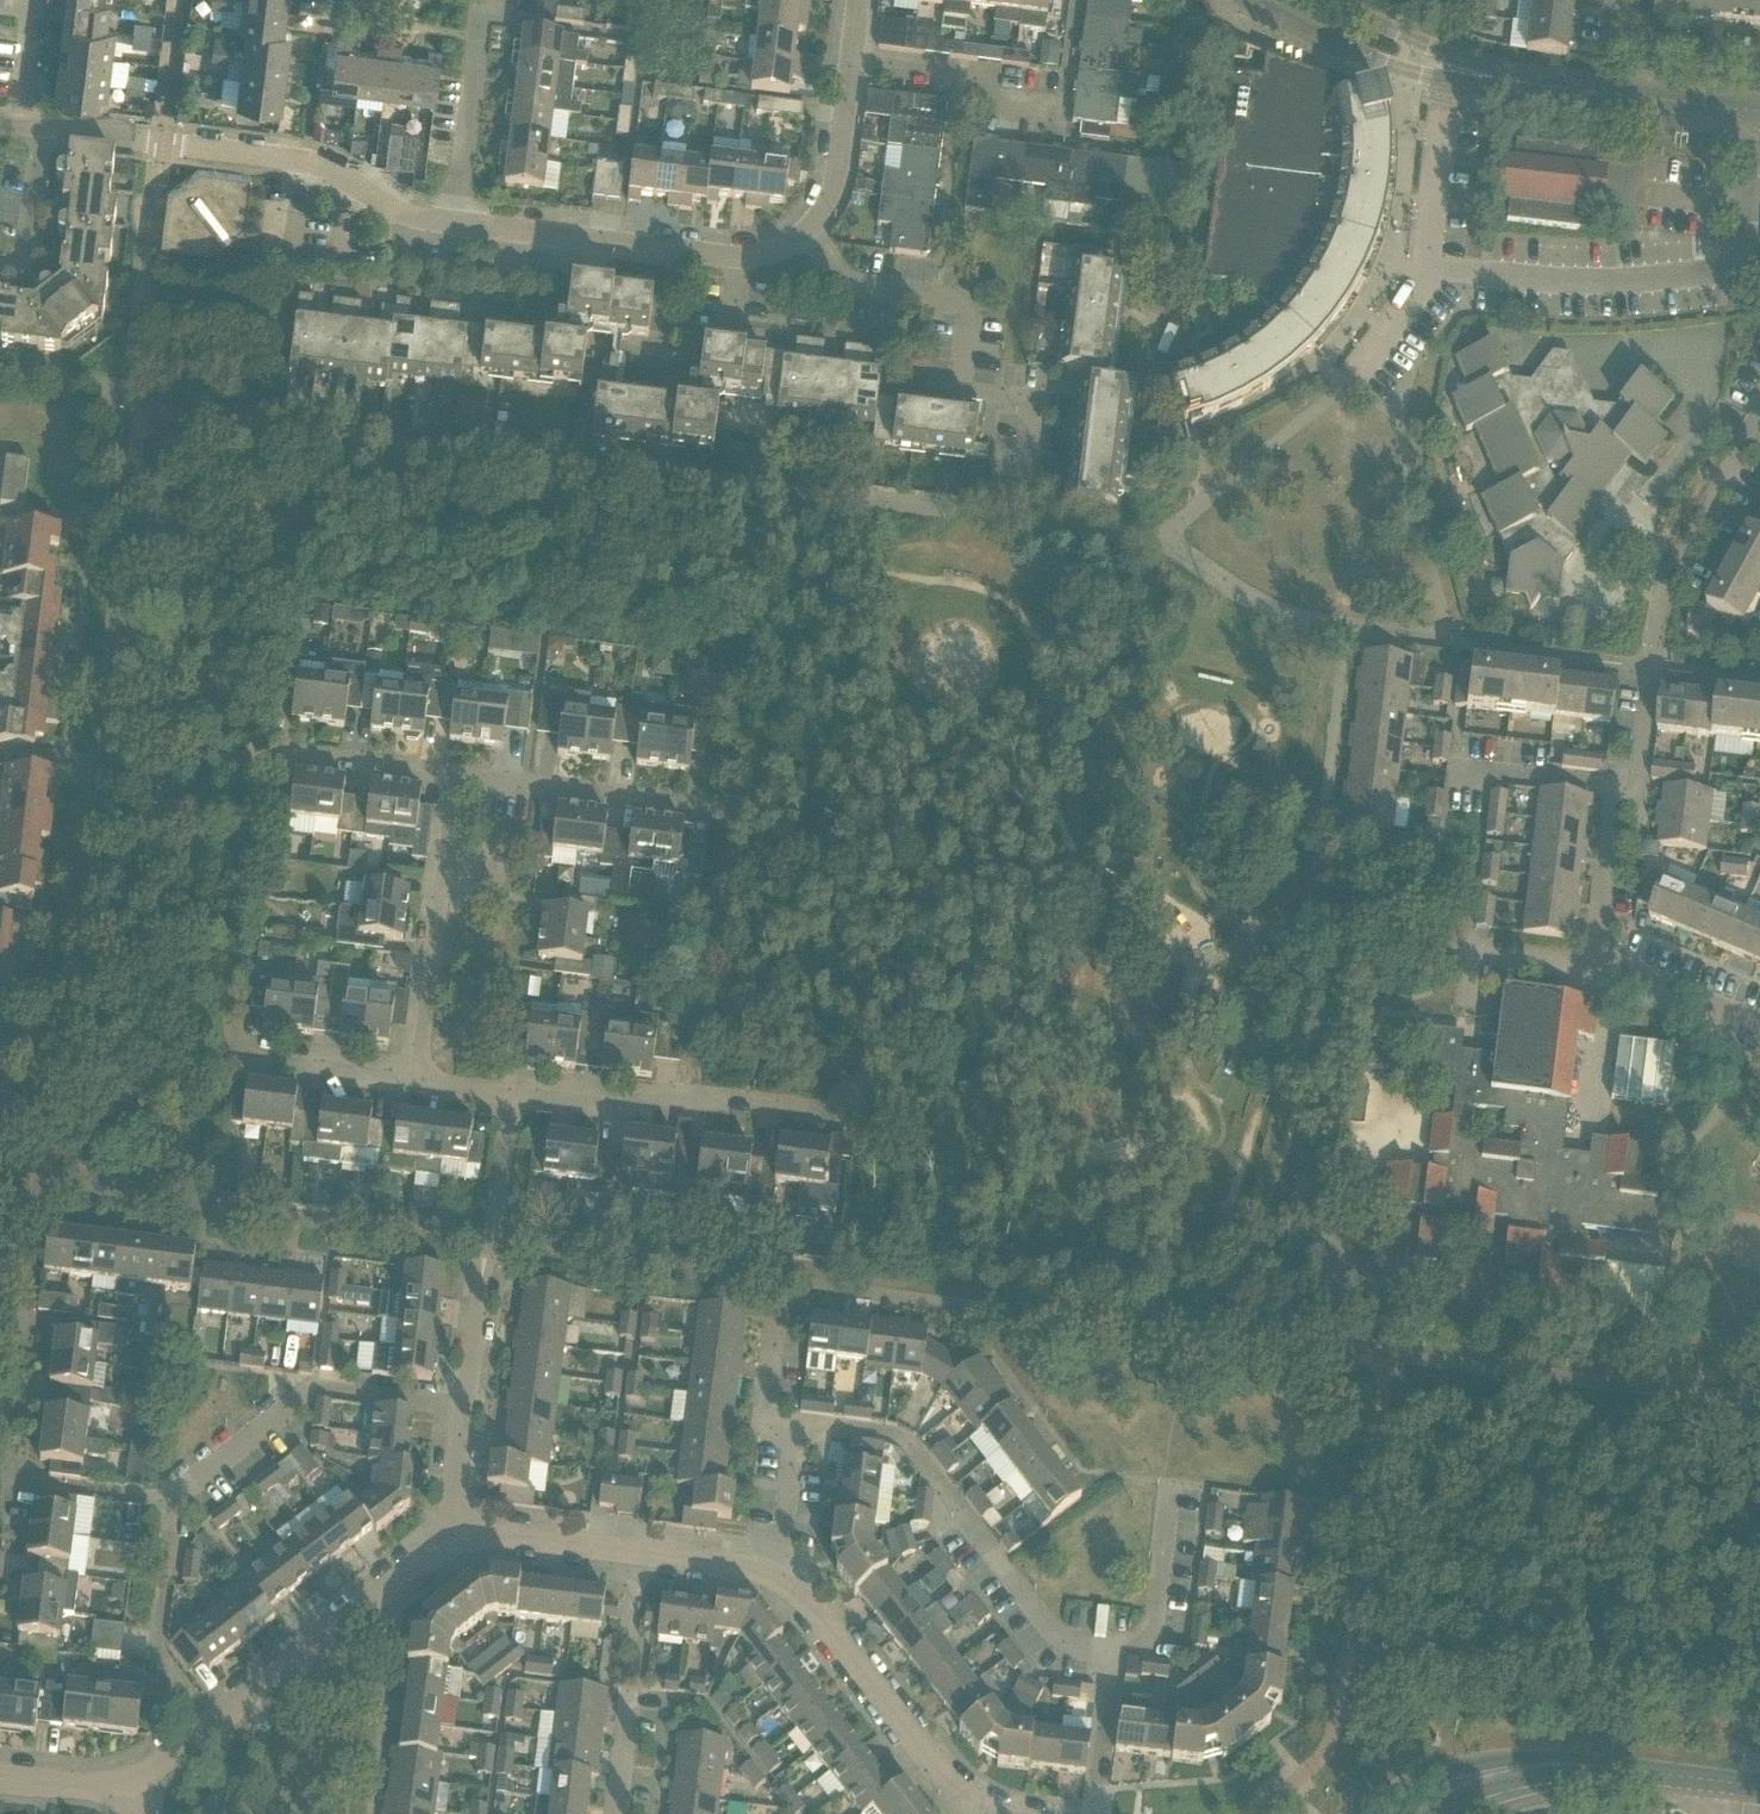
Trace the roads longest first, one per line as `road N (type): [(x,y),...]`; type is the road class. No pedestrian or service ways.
road 1 (residential): [(1026,504),(1038,400),(961,388),(968,320),(958,299),(823,278),(796,231)]
road 2 (residential): [(462,1529),(454,1491),(511,1097)]
road 3 (unclassified): [(121,1787),(462,1529)]
road 4 (residential): [(454,221),(737,257),(773,252),(796,231)]
road 5 (tertiary): [(1688,1781),(1634,1764),(1525,1757),(1440,1772),(1361,1813)]
road 6 (residential): [(844,1114),(667,1094),(622,1110),(511,1097)]
road 7 (residential): [(151,133),(273,148),(369,201),(454,221)]
road 8 (unclassified): [(462,1529),(733,1564),(777,1579)]
road 9 (residential): [(417,1086),(455,777)]
road 10 (unclassified): [(777,1579),(806,1603),(944,1777),(984,1808)]
road 11 (tertiary): [(1248,0),(1377,62),(1484,88),(1528,85)]
road 12 (residential): [(741,813),(455,777)]
road 13 (residential): [(1651,666),(1666,590),(1759,424)]
road 14 (tertiary): [(1429,1813),(1527,1778),(1688,1781)]
road 15 (tertiary): [(1759,112),(1528,85)]
road 16 (residential): [(454,221),(480,0)]
road 17 (tertiary): [(1528,85),(1449,55),(1346,0)]
road 18 (residential): [(1759,69),(1611,51),(1615,0)]
road 19 (residential): [(1024,113),(988,97),(974,81),(842,61)]
road 20 (residential): [(455,777),(263,753)]
road 21 (residential): [(1451,771),(1637,793)]
road 22 (residential): [(1637,793),(1612,820),(1599,964)]
road 23 (residential): [(417,1086),(238,1065)]
road 24 (residential): [(796,231),(829,172),(842,61)]
road 25 (residential): [(1759,284),(1752,205),(1759,112)]
road 26 (residential): [(1759,1027),(1599,964)]
road 27 (residential): [(798,1425),(777,1579)]
road 28 (residential): [(1599,964),(1459,951)]
road 29 (residential): [(151,133),(25,117)]
road 30 (unclassified): [(0,1779),(121,1787)]

